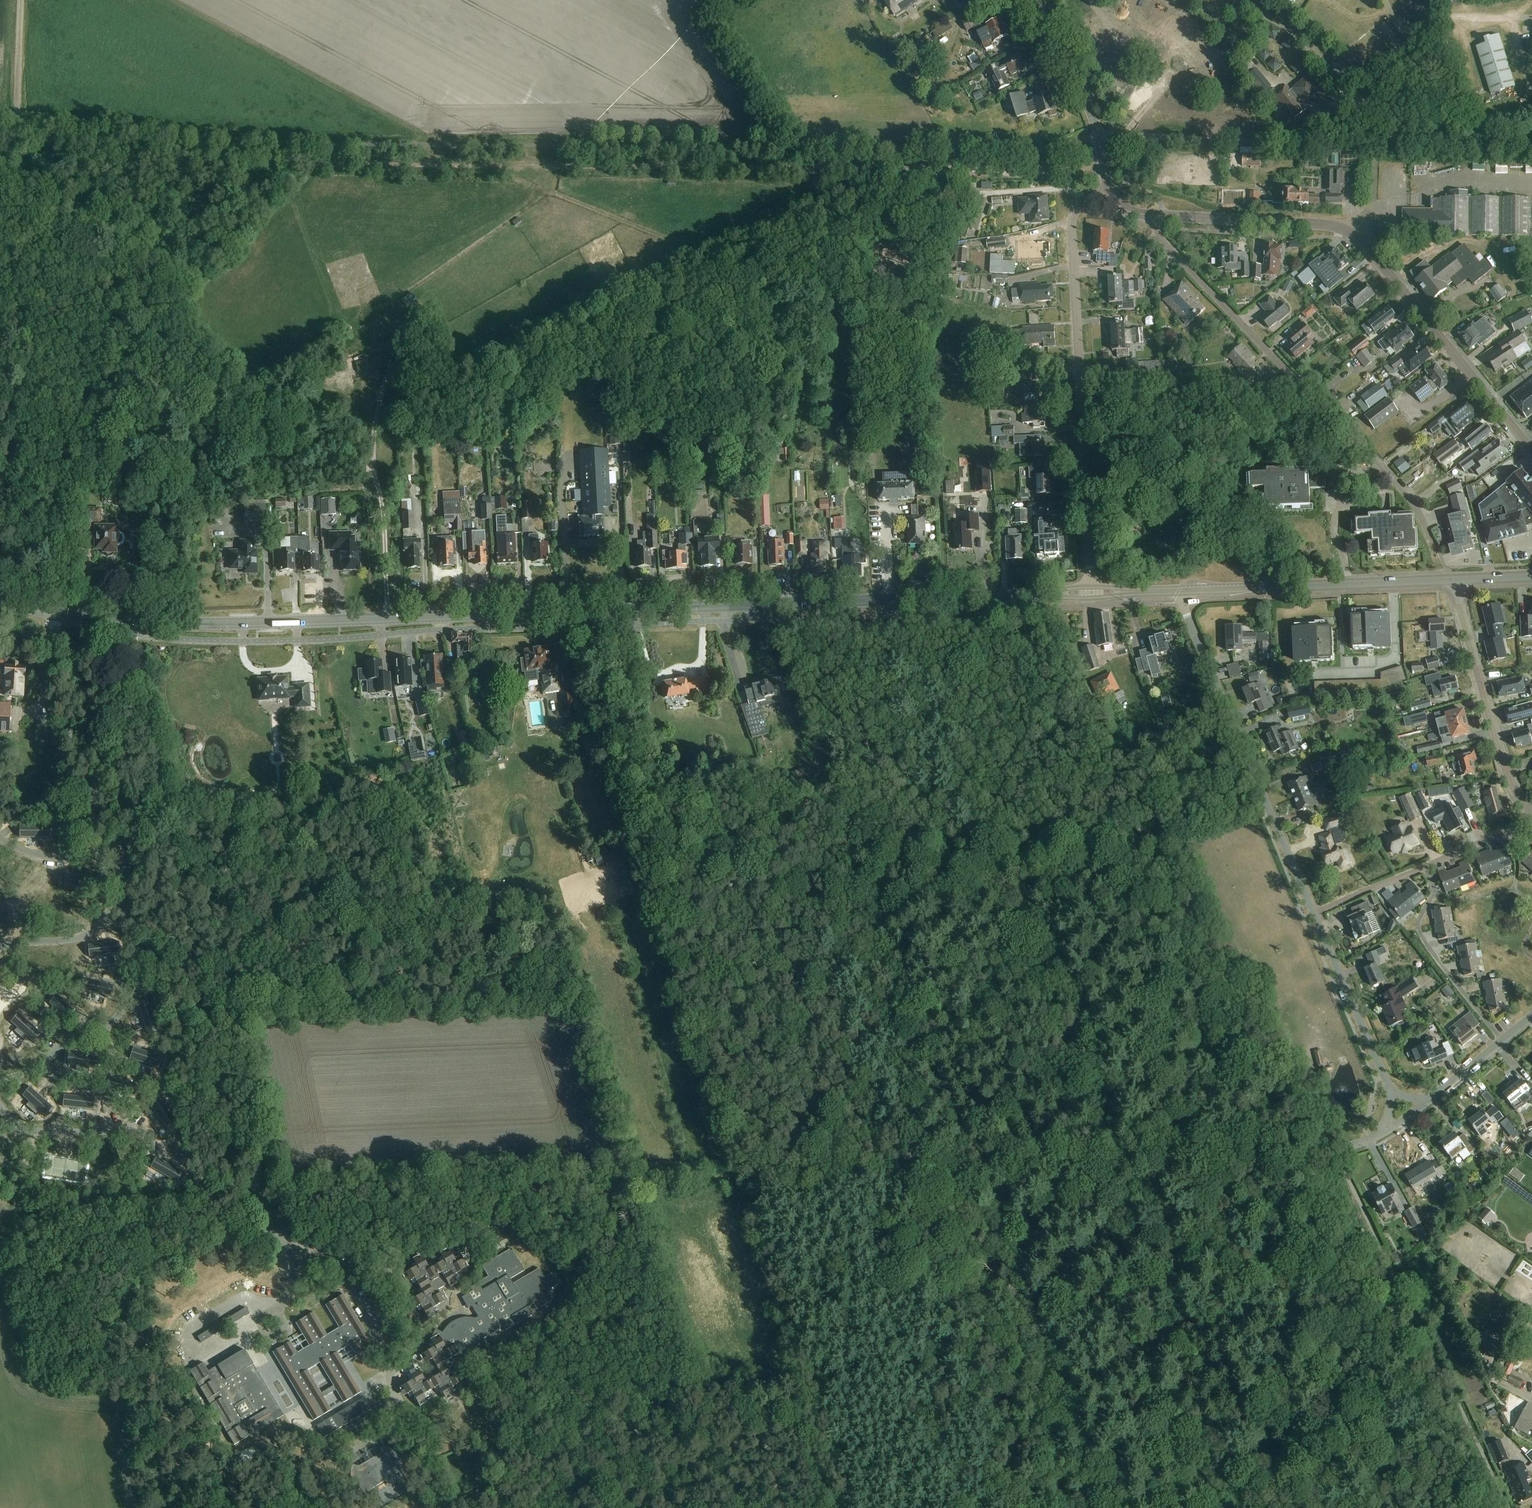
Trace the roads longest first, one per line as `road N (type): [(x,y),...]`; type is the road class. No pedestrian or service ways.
road 1 (secondary): [(1091,594),(241,624),(132,619)]
road 2 (residential): [(132,619),(236,1168),(279,1235),(333,1266),(349,1284),(394,1365)]
road 3 (track): [(18,1204),(620,1176)]
road 4 (tertiary): [(1531,452),(1352,233),(1158,216)]
road 5 (residential): [(1432,540),(1382,466),(1166,244),(1158,216)]
road 6 (residential): [(1091,594),(1072,234),(1081,206),(1110,193)]
road 7 (track): [(18,1204),(3,1259),(9,1337),(28,1379),(52,1396),(130,1403),(193,1507)]
road 8 (track): [(979,1160),(1330,1151),(1357,1144)]
road 9 (track): [(508,1507),(500,1421),(596,1246),(620,1176)]
road 10 (track): [(620,1176),(979,1160)]
road 11 (residential): [(1314,913),(1182,591)]
road 12 (residential): [(1531,813),(1511,783),(1452,579)]
road 13 (tertiary): [(1110,193),(1095,124),(1037,0)]
road 14 (residential): [(1503,1039),(1422,937),(1421,915),(1434,893),(1426,866)]
road 15 (residential): [(1392,1090),(1314,913)]
road 16 (secondary): [(1270,587),(1452,579)]
road 17 (secondary): [(132,619),(0,591)]
road 18 (residential): [(1314,913),(1426,866)]

